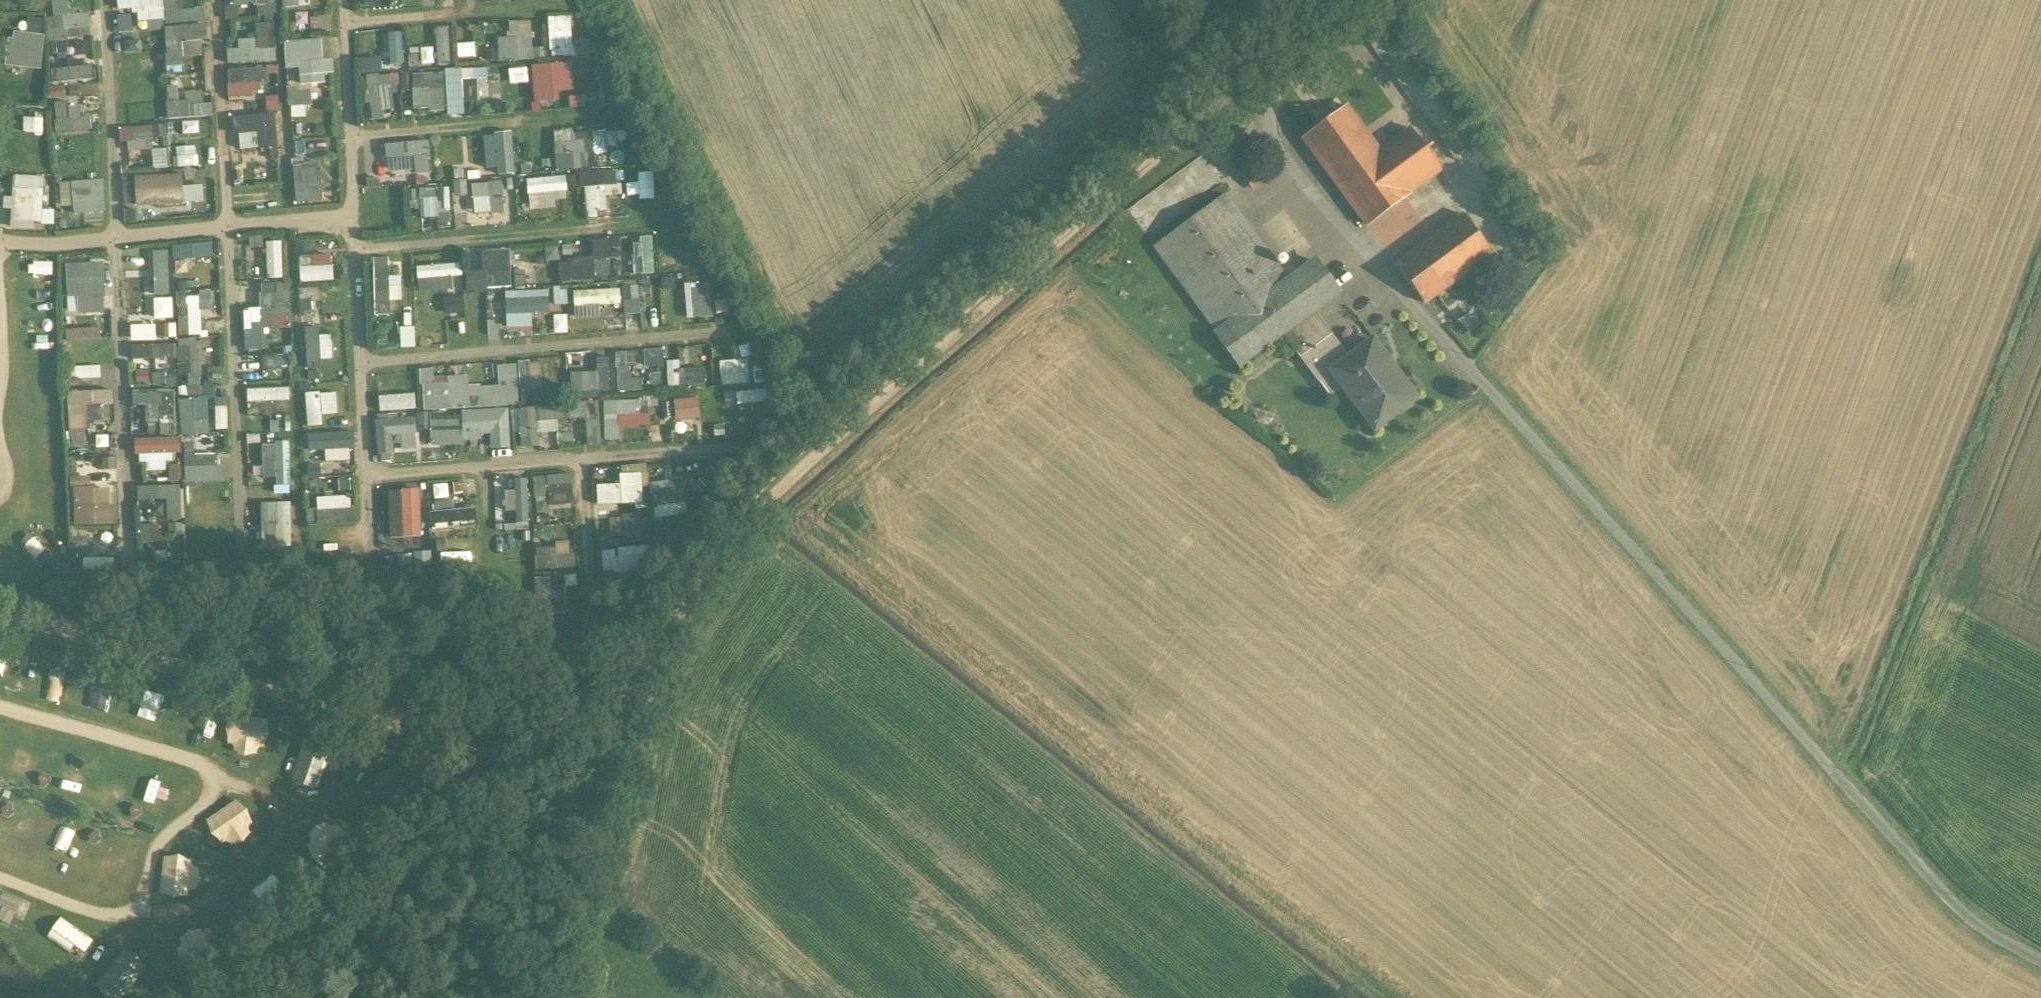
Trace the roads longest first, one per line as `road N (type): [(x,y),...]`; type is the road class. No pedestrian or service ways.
road 1 (unclassified): [(2040,959),(1969,915),(1395,285),(1256,121),(1385,0)]
road 2 (track): [(827,447),(1238,97)]
road 3 (unclassified): [(515,751),(359,716),(0,611)]
road 4 (track): [(217,997),(515,751)]
road 5 (track): [(565,997),(623,771),(642,648)]
road 6 (track): [(642,648),(827,447)]
road 7 (track): [(515,751),(642,648)]
road 8 (track): [(1245,90),(1344,0)]

